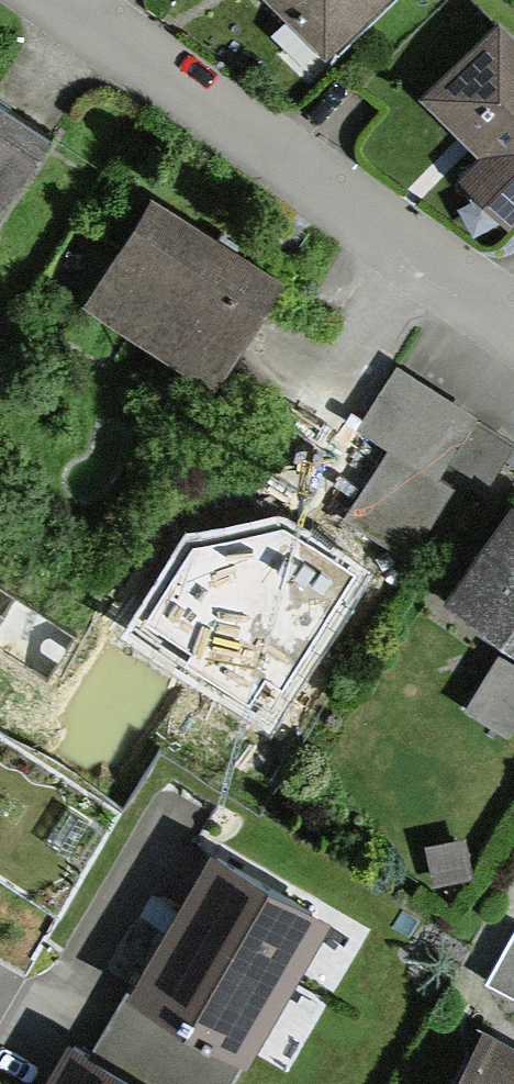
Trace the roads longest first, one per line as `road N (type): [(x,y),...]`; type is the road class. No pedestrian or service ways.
road 1 (residential): [(64,0),(513,321)]

